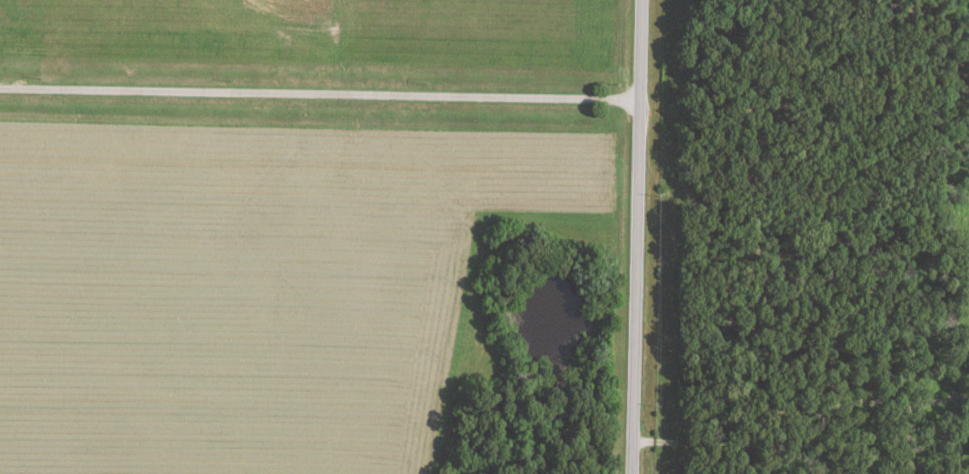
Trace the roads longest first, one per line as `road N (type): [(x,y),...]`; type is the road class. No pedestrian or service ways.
road 1 (tertiary): [(637,473),(645,0)]

